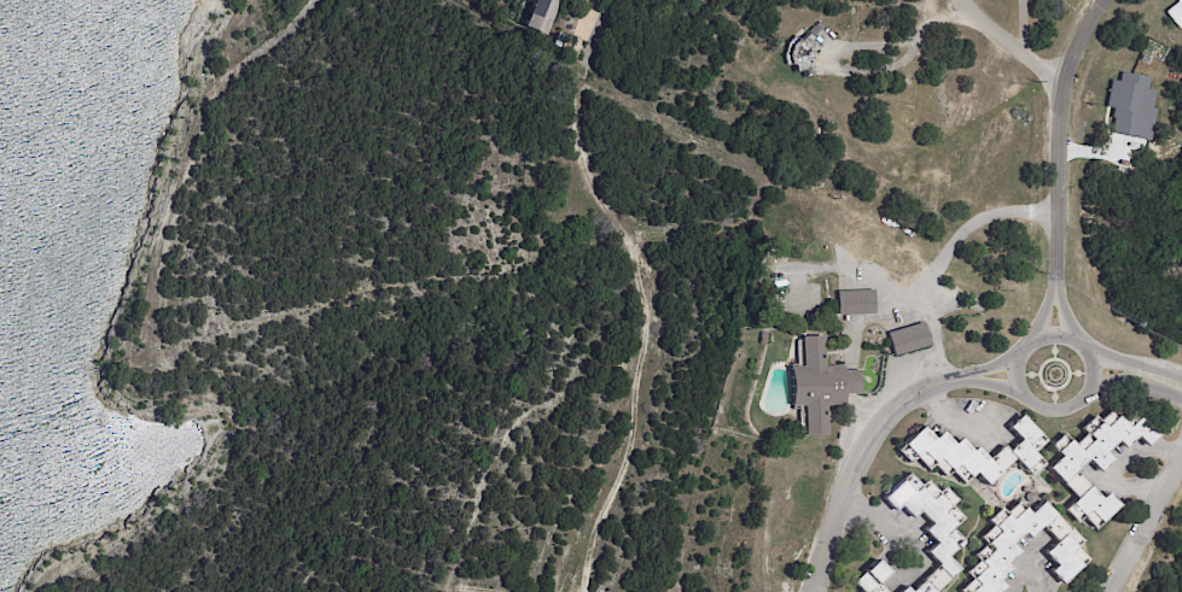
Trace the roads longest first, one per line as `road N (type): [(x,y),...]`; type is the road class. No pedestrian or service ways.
road 1 (residential): [(1100,0),(1062,81),(1055,285)]
road 2 (residential): [(812,591),(842,499),(880,423),(921,387),(971,376)]
road 3 (tertiary): [(1091,386),(1091,361),(1077,340),(1053,333),(1019,353),(1019,392),(1040,410),(1066,411),(1091,386)]
road 4 (residential): [(1181,451),(1107,591)]
road 5 (residential): [(965,0),(992,31),(1062,81)]

